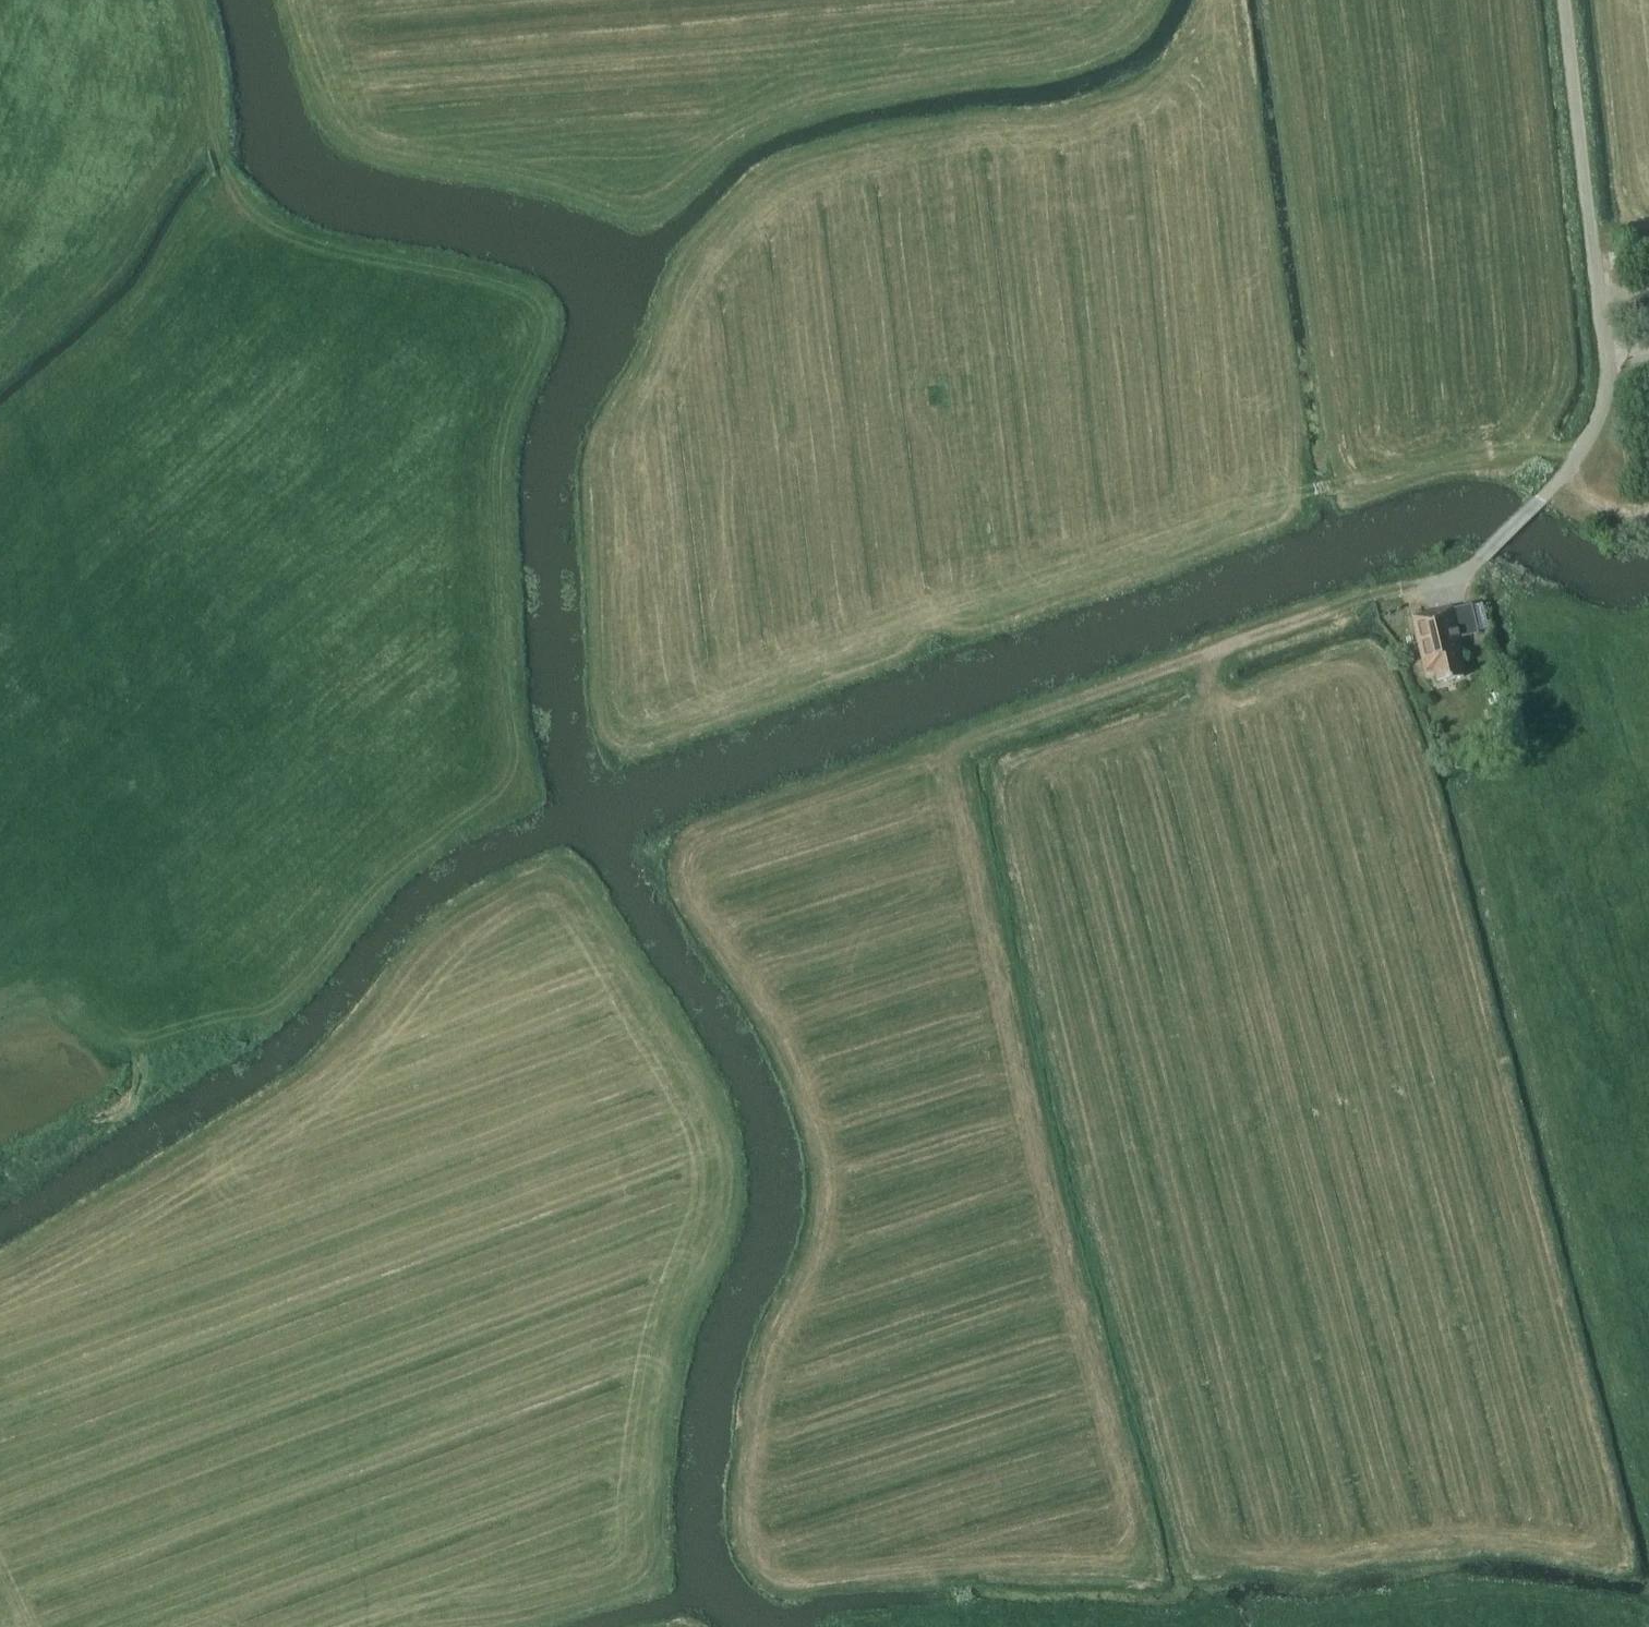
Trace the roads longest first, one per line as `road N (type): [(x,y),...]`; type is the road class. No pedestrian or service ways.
road 1 (residential): [(1377,596),(1469,571),(1539,499),(1600,410),(1607,352),(1565,0)]

